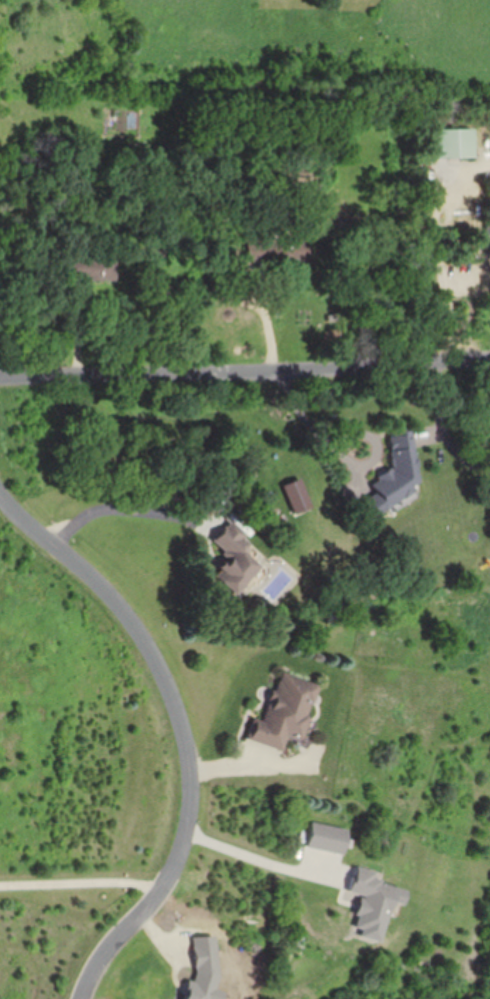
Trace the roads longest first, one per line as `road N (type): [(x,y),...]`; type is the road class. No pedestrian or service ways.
road 1 (residential): [(80,998),(88,973),(175,862),(196,798),(187,729),(155,646),(102,581),(0,491)]
road 2 (residential): [(0,377),(489,365)]
road 3 (residential): [(442,367),(438,414),(464,457),(489,480)]

